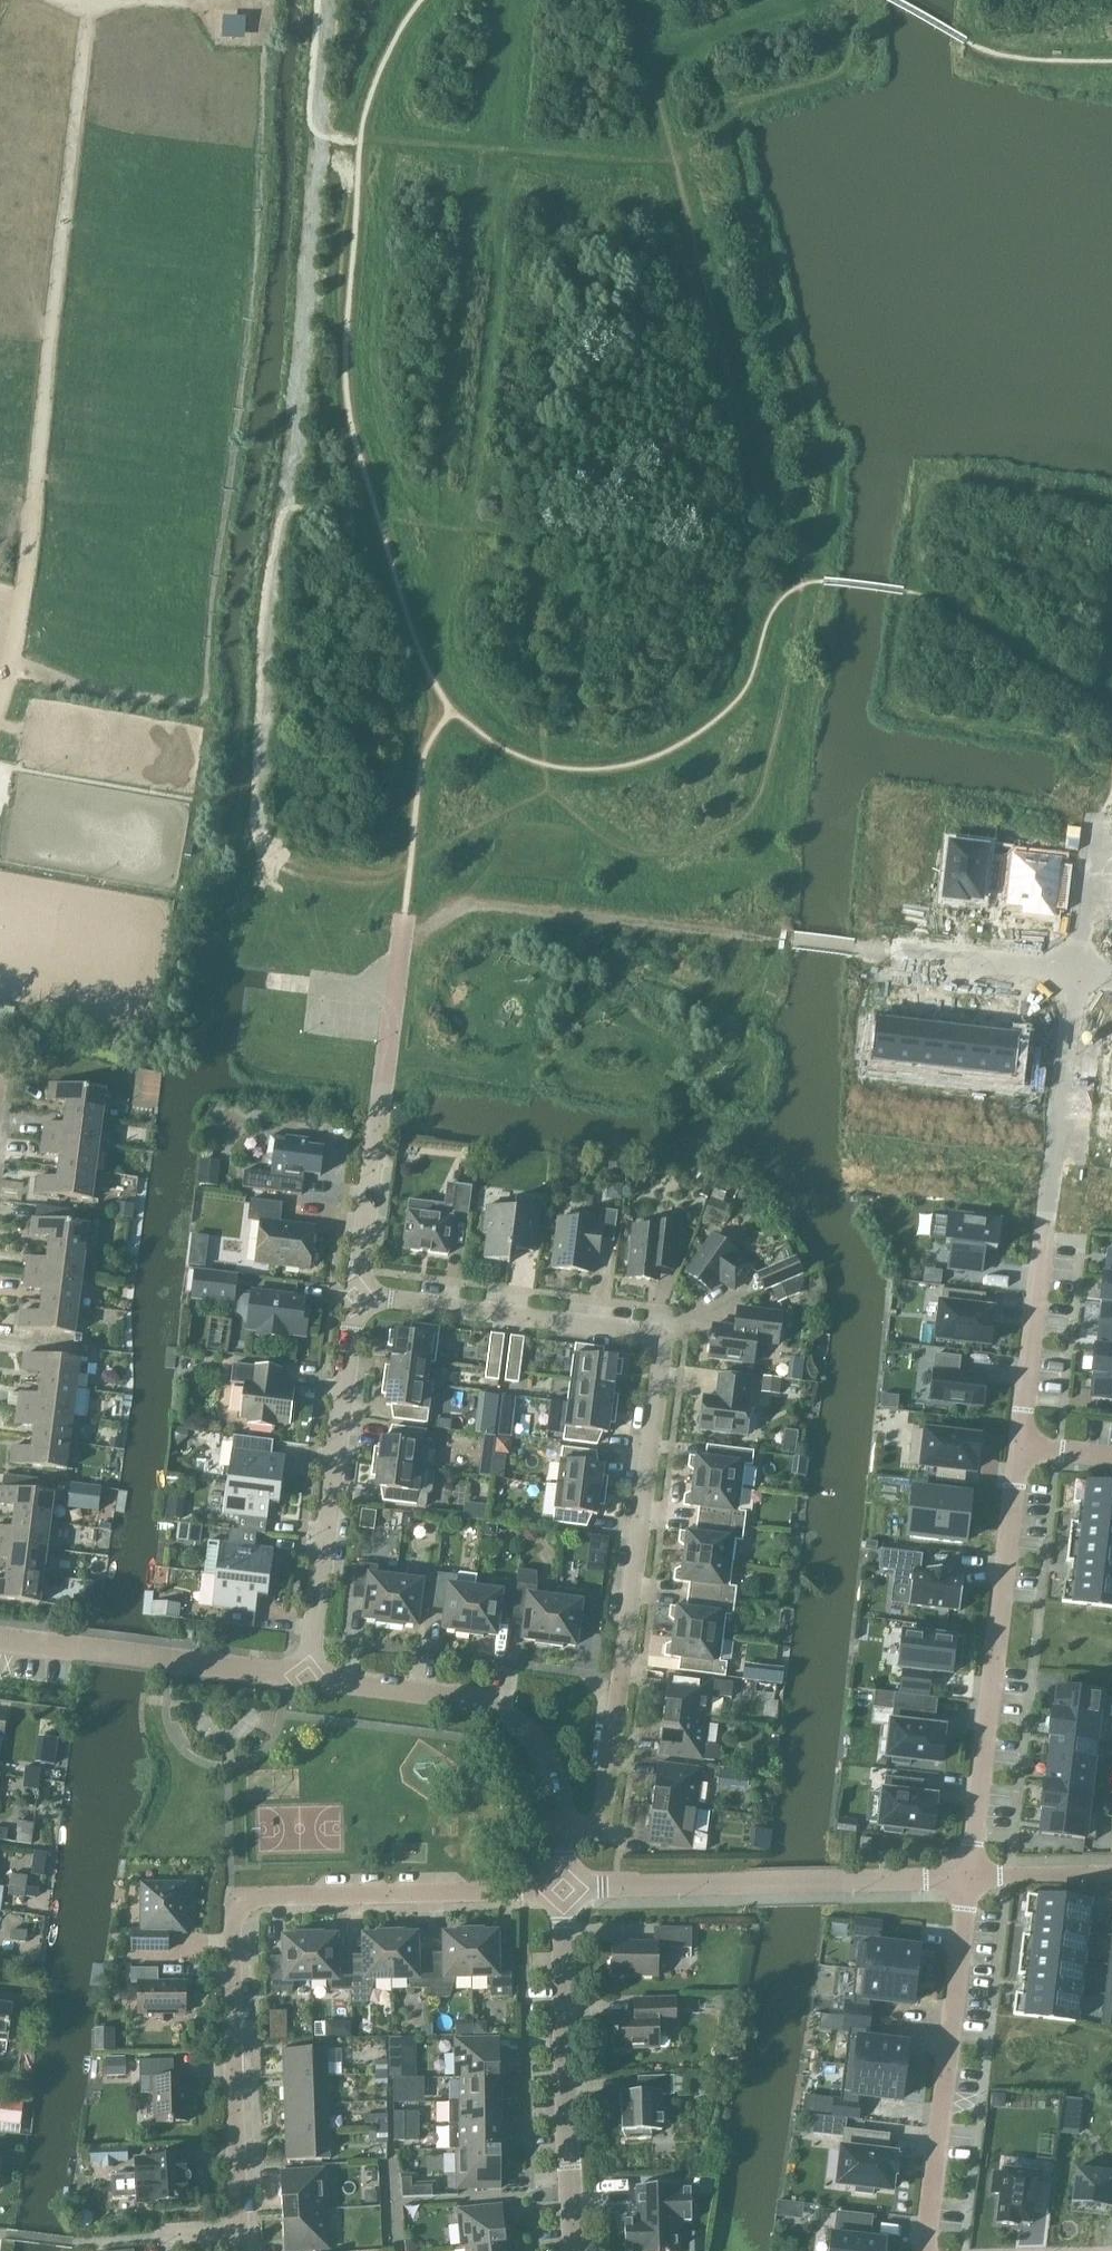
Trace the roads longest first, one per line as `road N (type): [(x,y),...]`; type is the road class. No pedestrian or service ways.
road 1 (residential): [(565,1830),(603,1817),(659,1347),(637,1332),(357,1296)]
road 2 (residential): [(1079,974),(463,901),(402,931)]
road 3 (unclassified): [(241,2229),(232,1918),(238,1906),(257,1896),(564,1887)]
road 4 (residential): [(1020,1446),(1079,974)]
road 5 (residential): [(968,1876),(1020,1446)]
road 6 (residential): [(564,1887),(968,1876)]
road 7 (unclassified): [(308,1677),(357,1296)]
road 8 (residential): [(929,2250),(968,1876)]
road 9 (unclassified): [(357,1296),(402,931)]
road 10 (unclassified): [(575,2250),(564,1887)]
road 11 (unclassified): [(565,1830),(546,1754),(505,1713),(308,1677)]
road 12 (unclassified): [(308,1677),(0,1638)]
road 13 (residential): [(1079,974),(1102,815)]
road 14 (residential): [(968,1876),(1111,1875)]

